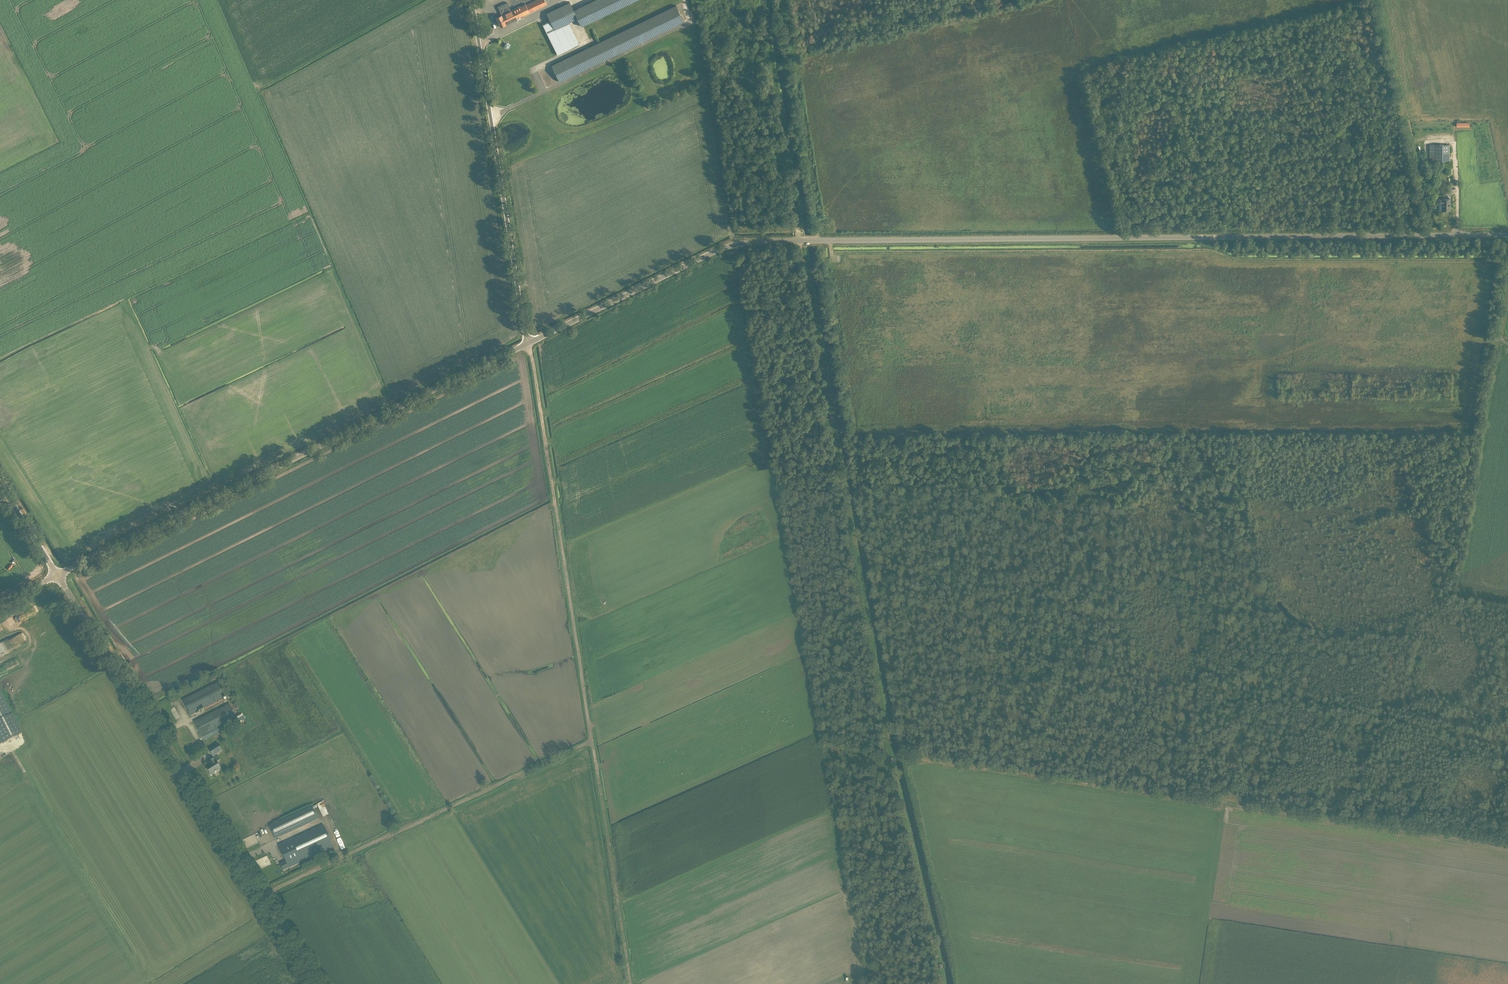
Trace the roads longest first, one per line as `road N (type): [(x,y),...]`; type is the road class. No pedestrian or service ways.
road 1 (track): [(942,983),(888,765),(759,0)]
road 2 (unclassified): [(530,343),(748,242),(1507,235)]
road 3 (track): [(631,983),(530,343)]
road 4 (unclassified): [(59,576),(530,343)]
road 5 (unclassified): [(315,983),(59,576)]
road 6 (track): [(261,898),(593,743)]
road 7 (unclassified): [(530,343),(468,0)]
road 8 (track): [(1507,848),(1209,800)]

